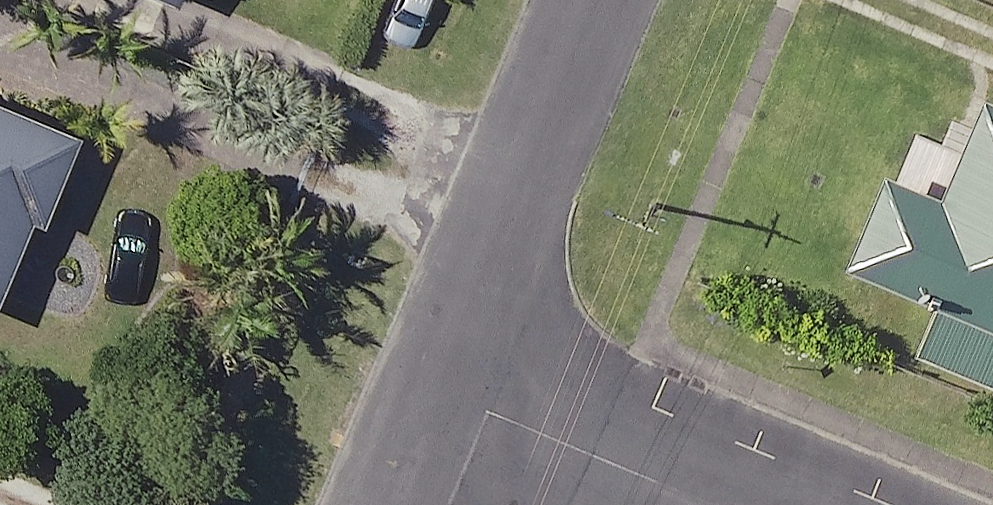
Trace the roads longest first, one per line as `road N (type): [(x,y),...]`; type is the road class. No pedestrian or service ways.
road 1 (residential): [(439,391),(601,0)]
road 2 (residential): [(439,391),(720,504)]
road 3 (residential): [(391,504),(439,391)]

